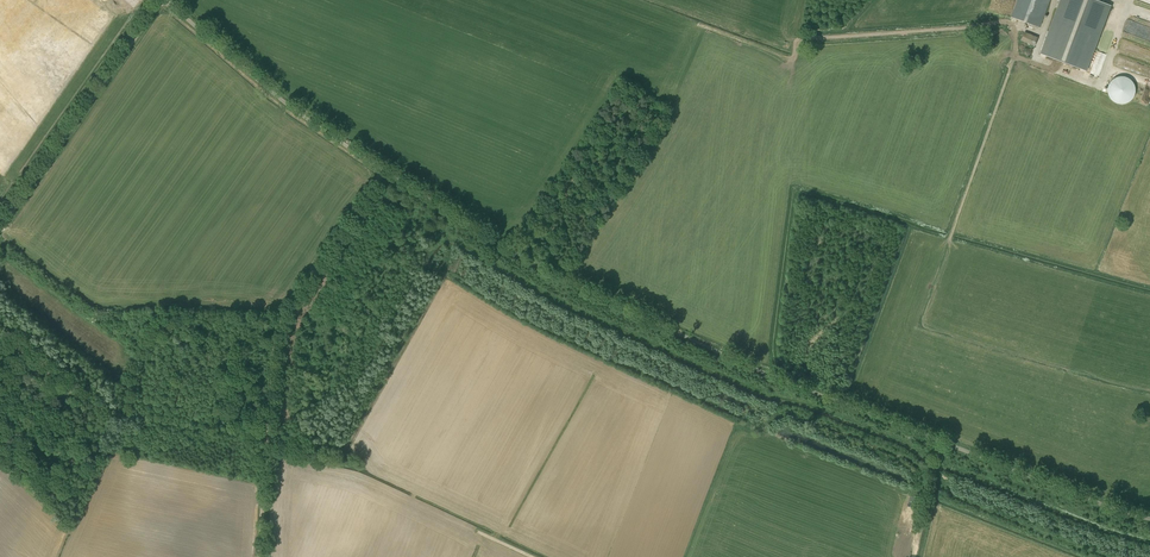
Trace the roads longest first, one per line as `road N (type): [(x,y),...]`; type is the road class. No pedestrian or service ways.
road 1 (unclassified): [(1149,517),(901,427),(548,271),(376,170),(230,60),(167,0)]
road 2 (track): [(379,172),(277,328),(260,556)]
road 3 (unclassified): [(0,226),(160,0)]

